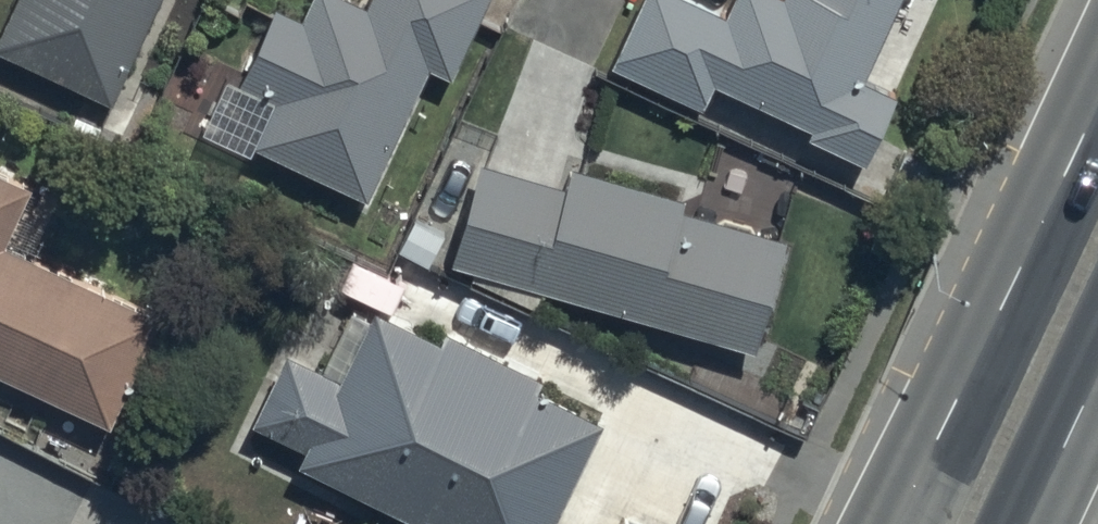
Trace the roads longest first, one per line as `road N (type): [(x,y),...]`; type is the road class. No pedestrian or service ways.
road 1 (secondary): [(871,523),(1097,47)]
road 2 (secondary): [(1097,372),(1026,523)]

